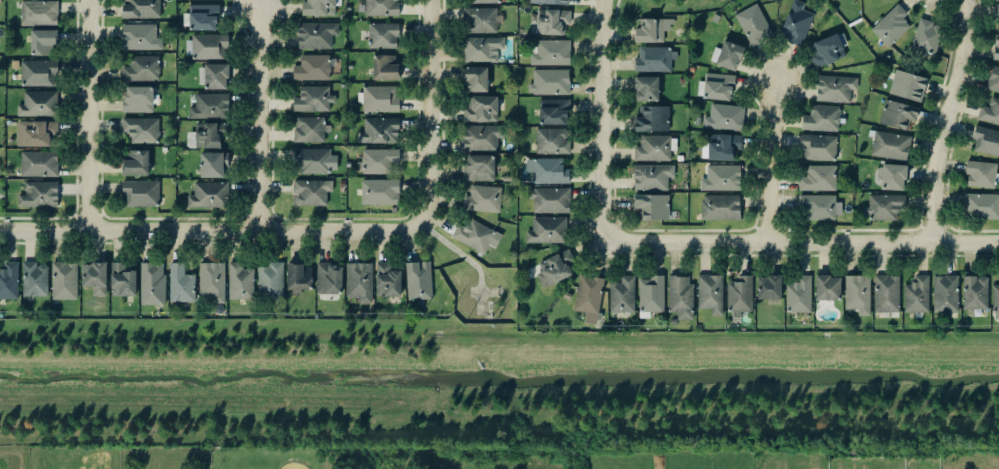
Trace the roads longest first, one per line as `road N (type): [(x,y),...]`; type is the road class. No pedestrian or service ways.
road 1 (residential): [(0,230),(393,233),(419,222)]
road 2 (residential): [(600,242),(998,243)]
road 3 (residential): [(962,0),(960,59),(932,190),(933,243)]
road 4 (residential): [(602,0),(600,242)]
road 5 (residential): [(88,0),(88,231)]
road 6 (residential): [(419,222),(430,200),(428,0)]
road 7 (residential): [(260,10),(256,232)]
road 8 (residential): [(774,83),(768,243)]

